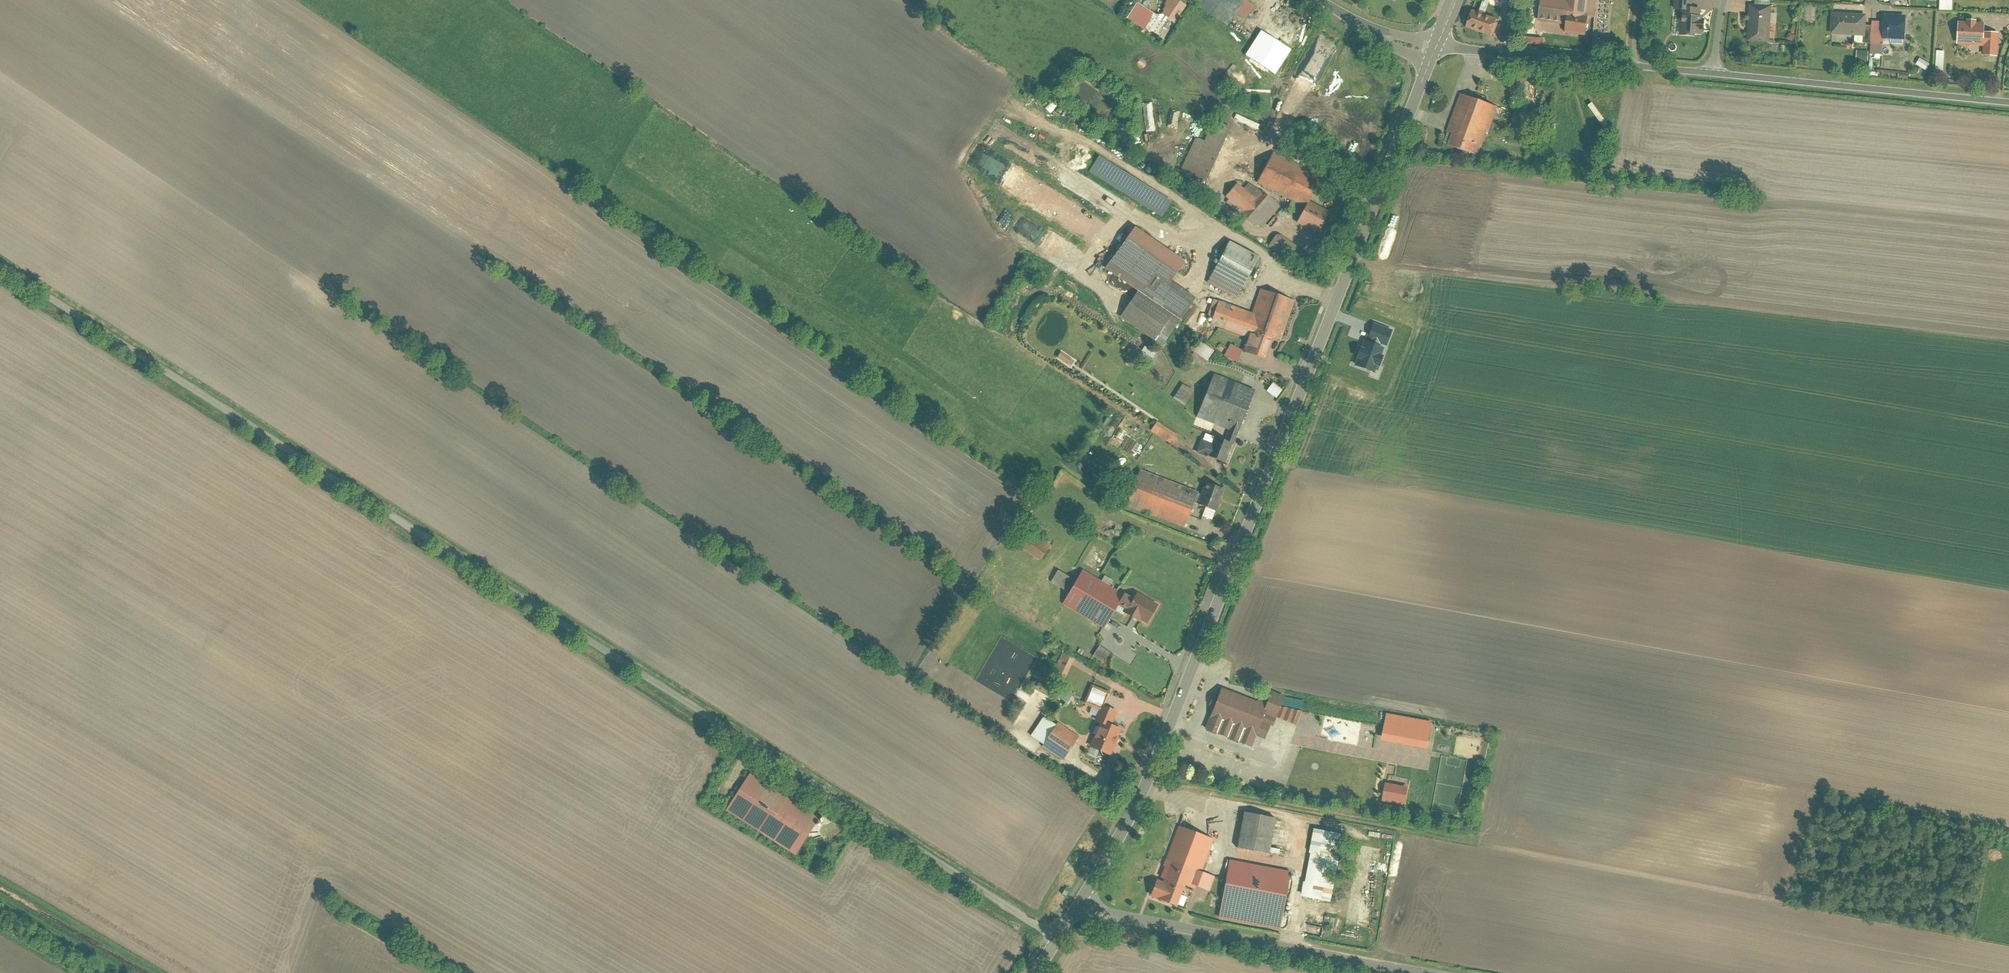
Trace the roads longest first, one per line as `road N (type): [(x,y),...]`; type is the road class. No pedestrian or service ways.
road 1 (track): [(1056,939),(0,264)]
road 2 (tertiary): [(1075,904),(1170,755),(1434,49)]
road 3 (residential): [(1417,972),(1075,904)]
road 4 (tertiary): [(2008,106),(1711,74)]
road 5 (tertiary): [(1711,74),(1434,49)]
road 6 (tertiary): [(1434,49),(1397,43),(1320,0)]

